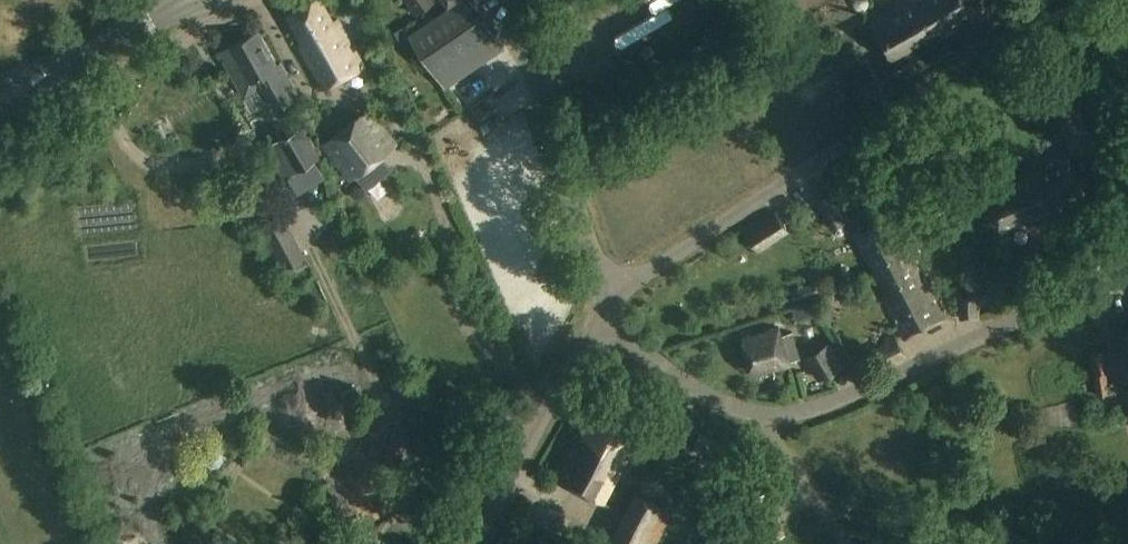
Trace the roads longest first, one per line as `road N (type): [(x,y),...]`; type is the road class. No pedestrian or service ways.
road 1 (residential): [(607,303),(627,340),(714,398),(769,417),(877,384),(1127,270)]
road 2 (residential): [(1033,0),(930,85),(607,303)]
road 3 (unclassified): [(607,303),(516,0)]
road 4 (unclassified): [(474,543),(607,303)]
road 5 (secondary): [(0,99),(180,3)]

